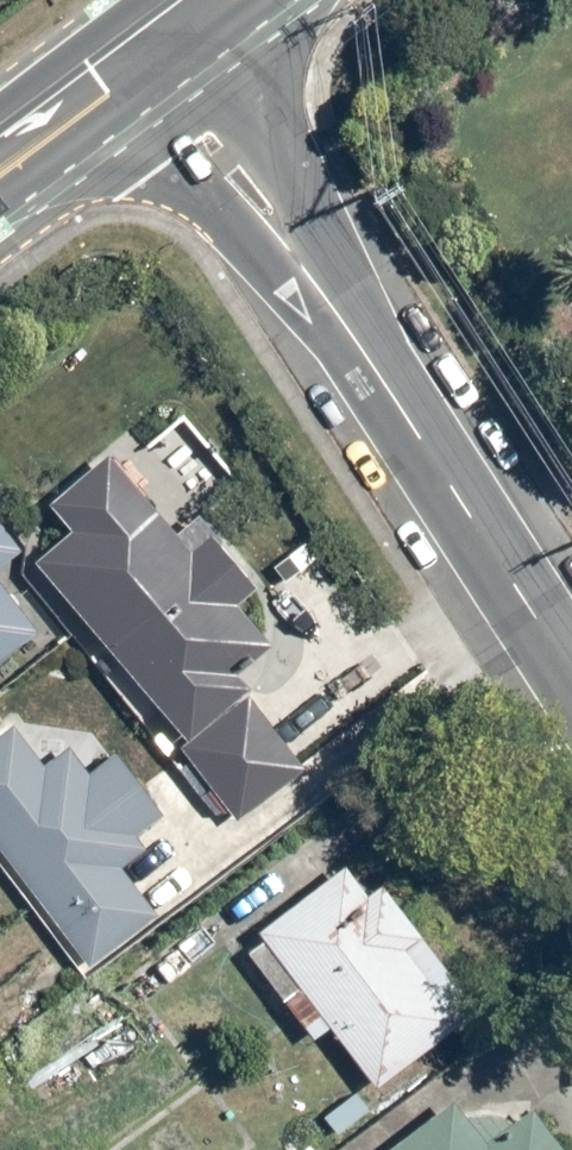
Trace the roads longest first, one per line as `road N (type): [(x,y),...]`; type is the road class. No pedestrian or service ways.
road 1 (residential): [(158,63),(359,348),(571,677)]
road 2 (secondary): [(0,181),(158,63)]

